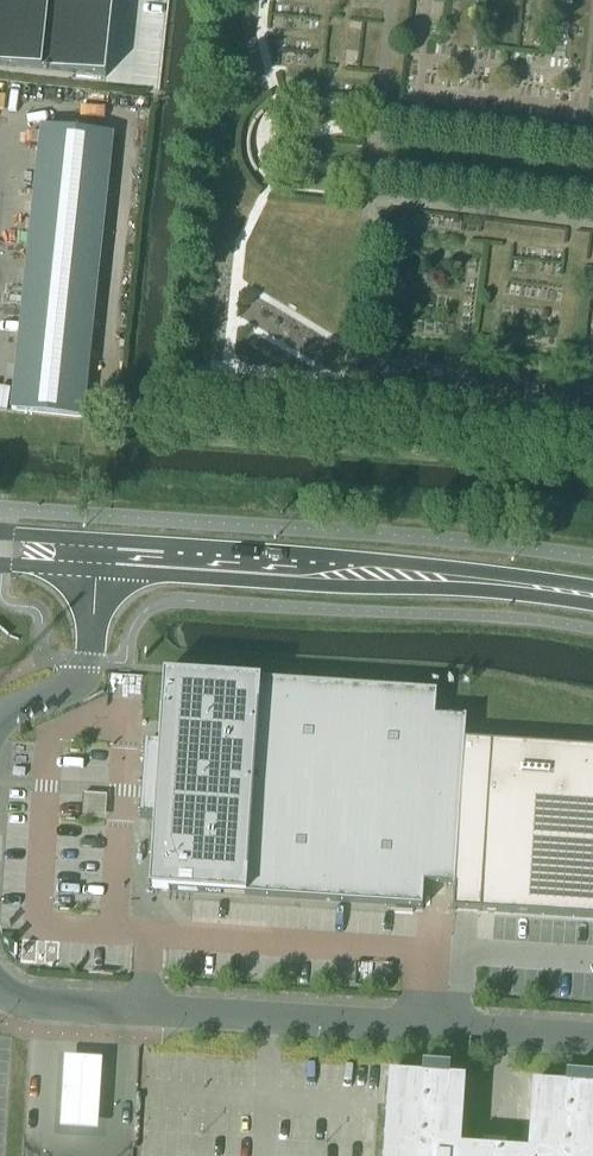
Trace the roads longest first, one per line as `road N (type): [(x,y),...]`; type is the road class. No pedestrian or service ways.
road 1 (residential): [(0,994),(33,1007),(592,1038)]
road 2 (secondary): [(96,573),(478,593),(592,608)]
road 3 (secondary): [(592,582),(103,543)]
road 4 (unclassified): [(96,573),(89,662),(75,685),(0,720)]

